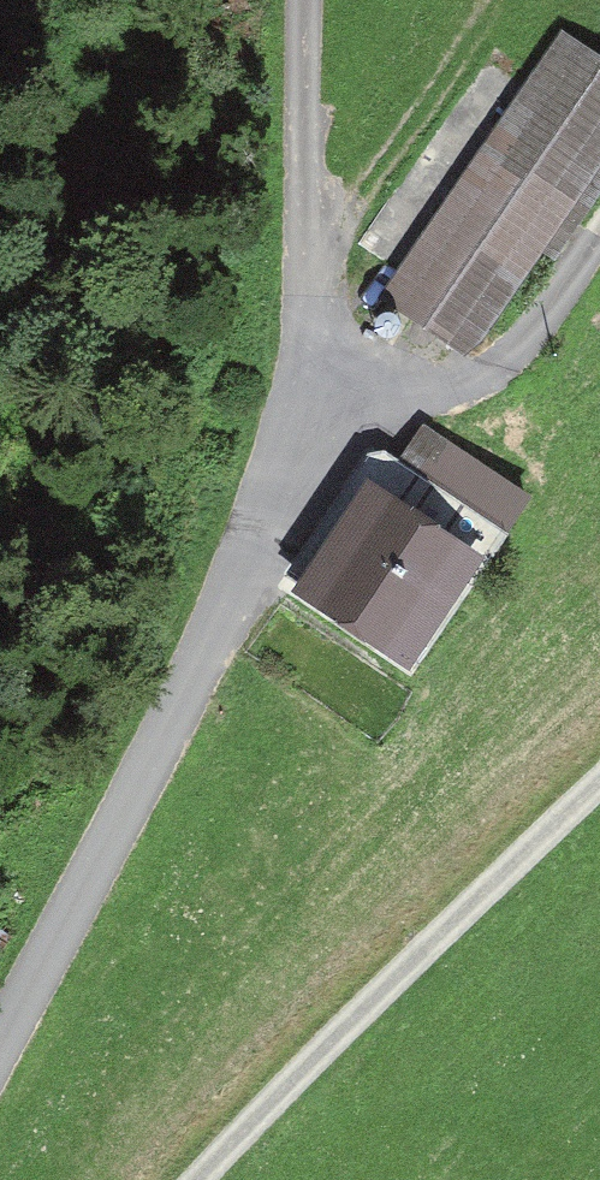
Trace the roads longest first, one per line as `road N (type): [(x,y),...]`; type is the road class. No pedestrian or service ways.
road 1 (track): [(0,1046),(192,679),(264,513),(303,389),(311,283),(307,0)]
road 2 (track): [(599,787),(200,1179)]
road 3 (track): [(303,389),(406,400),(464,388),(509,359),(560,306),(599,243)]

